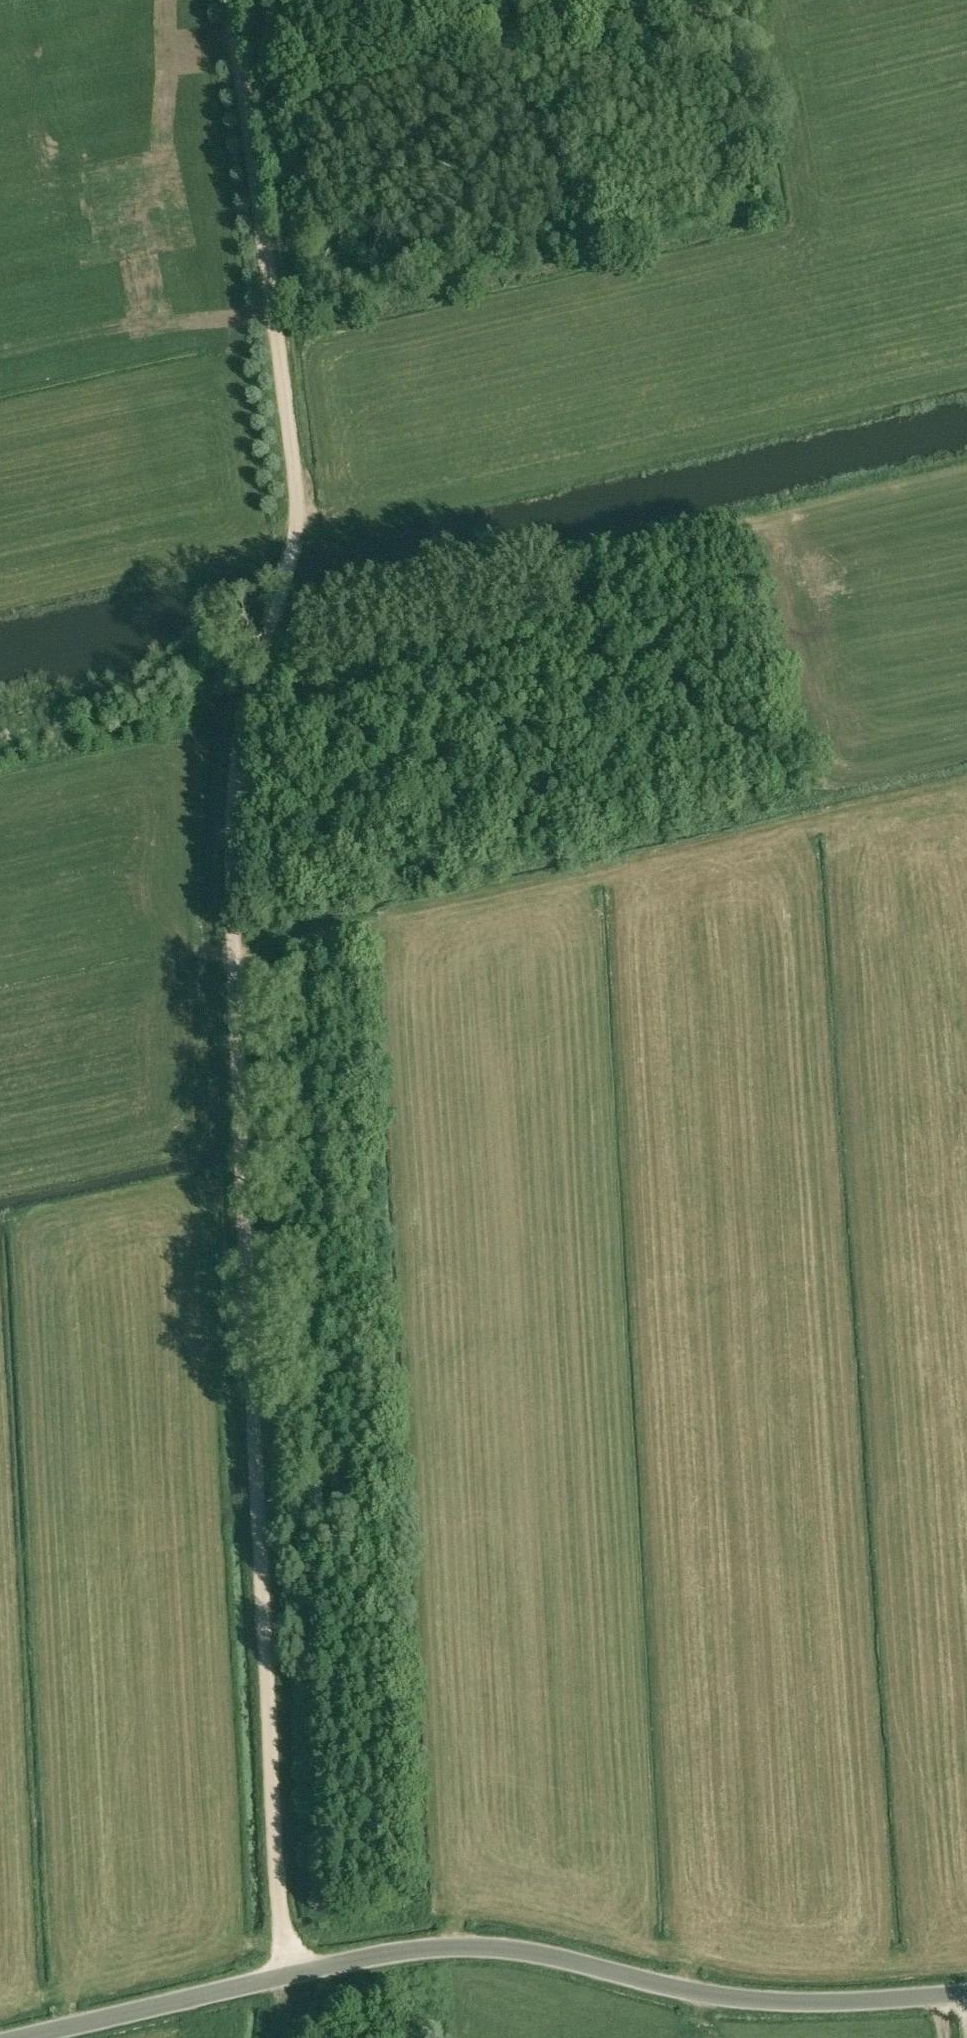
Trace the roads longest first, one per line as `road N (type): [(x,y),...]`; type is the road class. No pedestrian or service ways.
road 1 (track): [(234,0),(294,492),(292,552),(242,751),(234,916),(250,1387),(286,1976)]
road 2 (unclassified): [(26,2037),(373,1956),(454,1947),(535,1953),(726,1999),(966,1993)]

